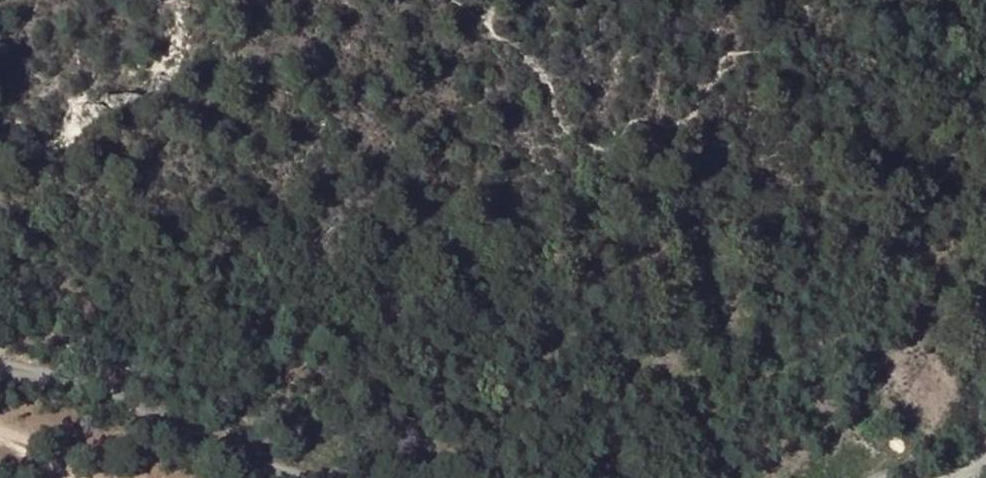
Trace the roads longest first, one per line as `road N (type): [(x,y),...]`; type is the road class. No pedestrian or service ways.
road 1 (track): [(0,366),(123,392),(303,477)]

